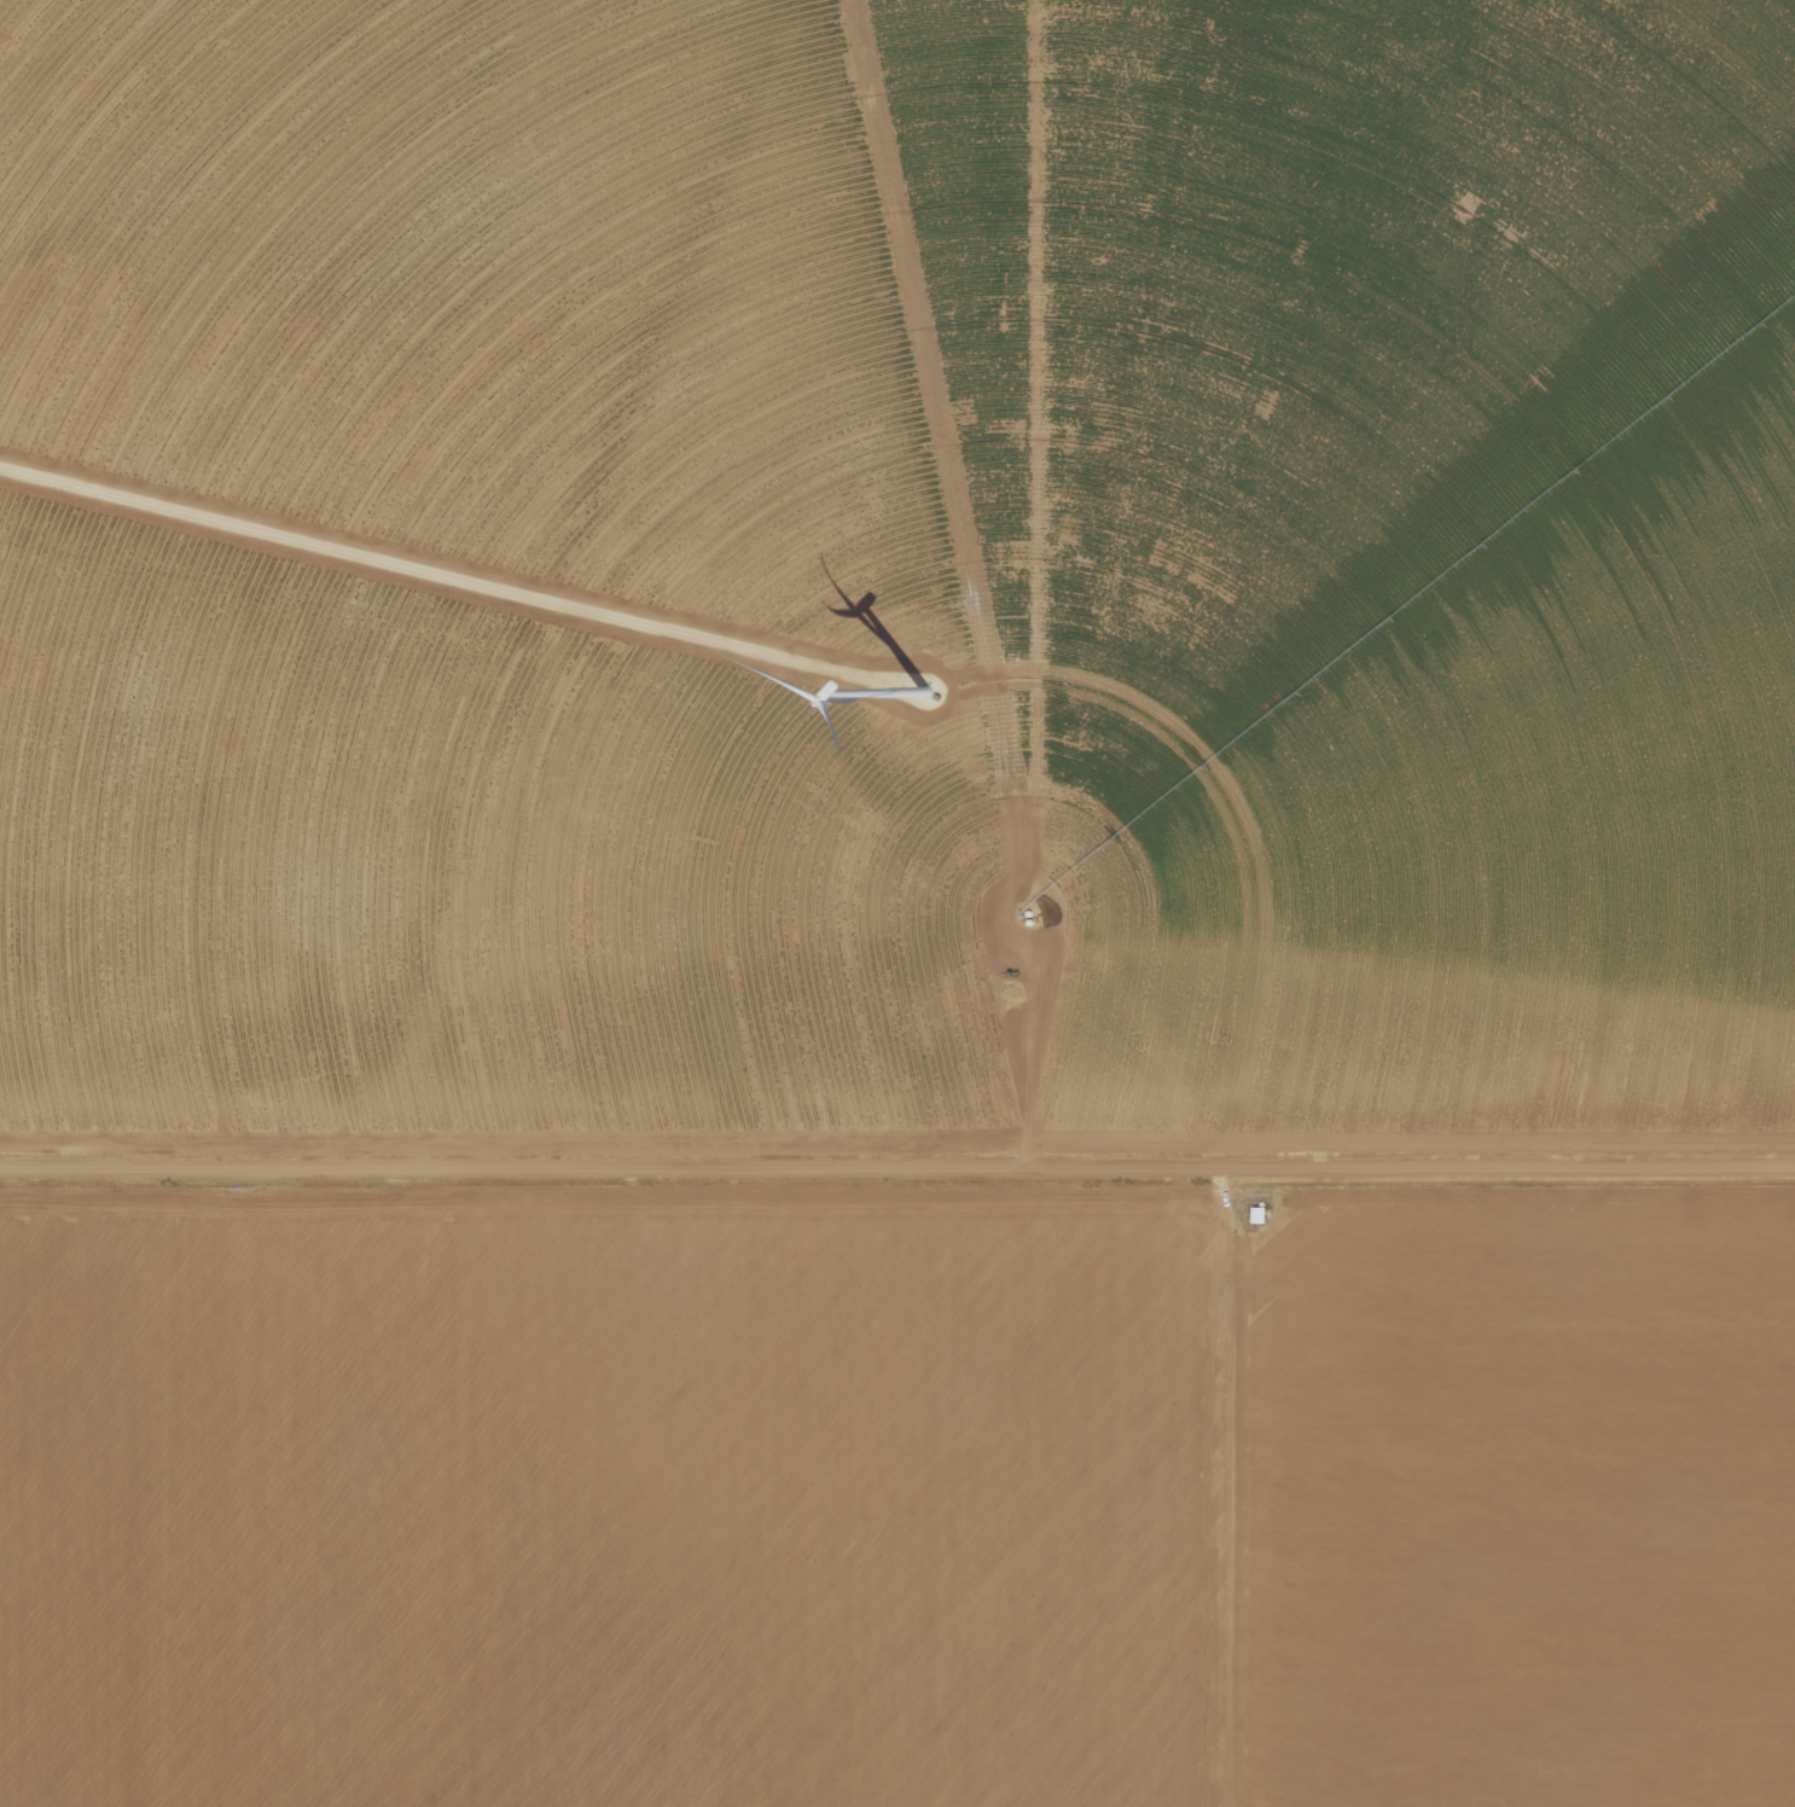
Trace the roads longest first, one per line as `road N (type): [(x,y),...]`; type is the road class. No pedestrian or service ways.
road 1 (residential): [(0,1141),(1794,1141)]

